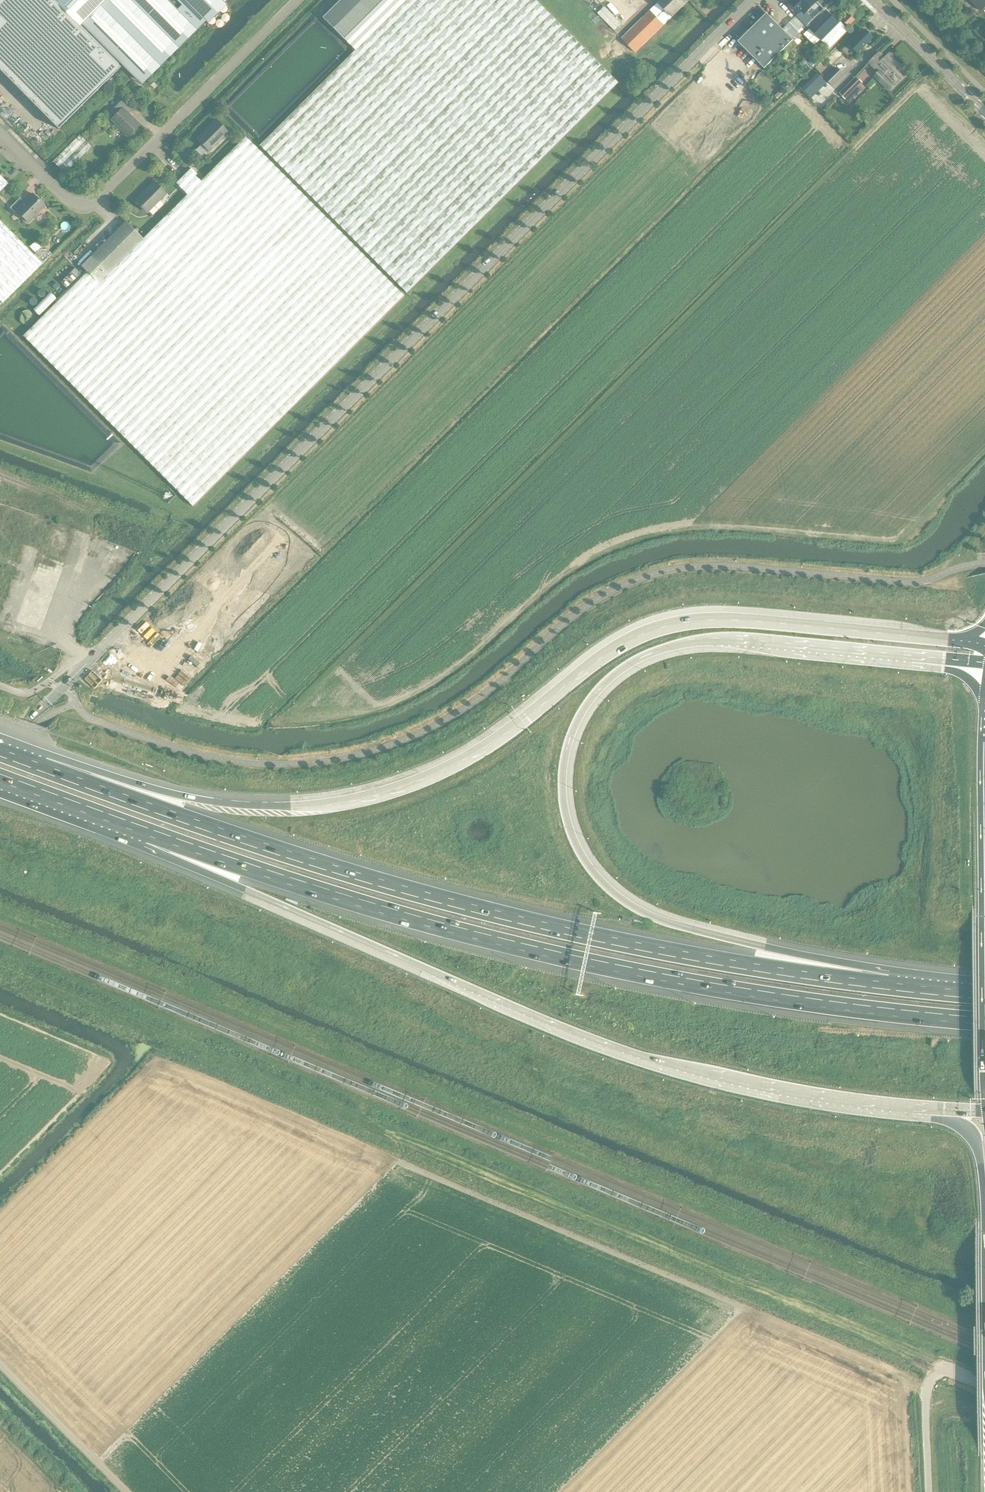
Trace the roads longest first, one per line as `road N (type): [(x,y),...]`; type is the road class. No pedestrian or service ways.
road 1 (tertiary): [(0,749),(753,0)]
road 2 (motorway): [(984,645),(757,621),(672,625),(618,647),(445,769),(329,805),(220,803),(43,765)]
road 3 (motorway): [(888,982),(675,925),(624,901),(585,861),(568,826),(562,778),(568,742),(589,700),(616,673),(682,644),(735,642),(984,666)]
road 4 (motorway): [(888,982),(665,948),(477,906),(288,851),(43,765)]
road 5 (motorway): [(149,836),(379,912),(589,966),(776,1000),(984,1024)]
road 6 (motorway): [(149,836),(237,886),(595,1039),(737,1082),(912,1110)]
road 7 (primary): [(984,712),(984,922)]
road 8 (motorway): [(0,781),(149,836)]
road 9 (tertiary): [(980,106),(873,0)]

